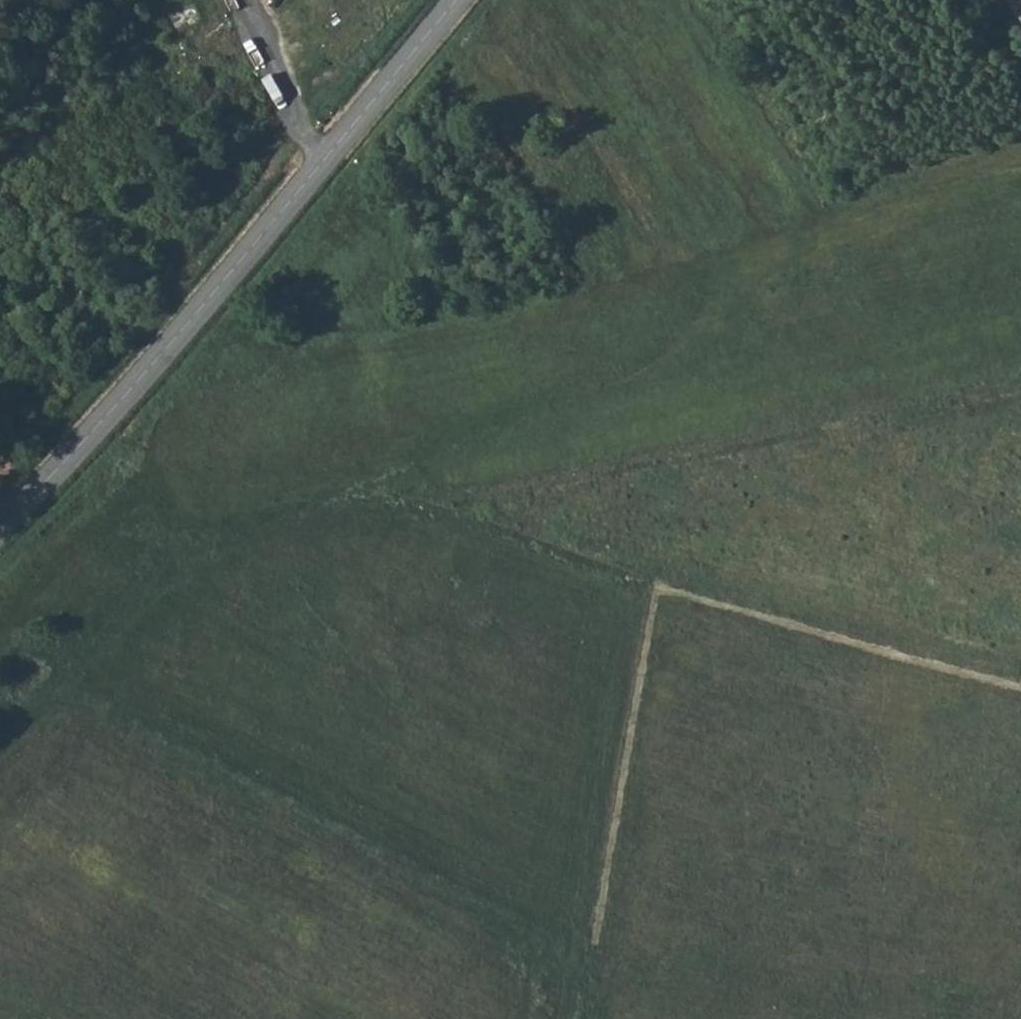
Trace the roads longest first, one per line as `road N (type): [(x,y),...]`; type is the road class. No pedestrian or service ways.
road 1 (tertiary): [(457,0),(82,448),(0,531)]

